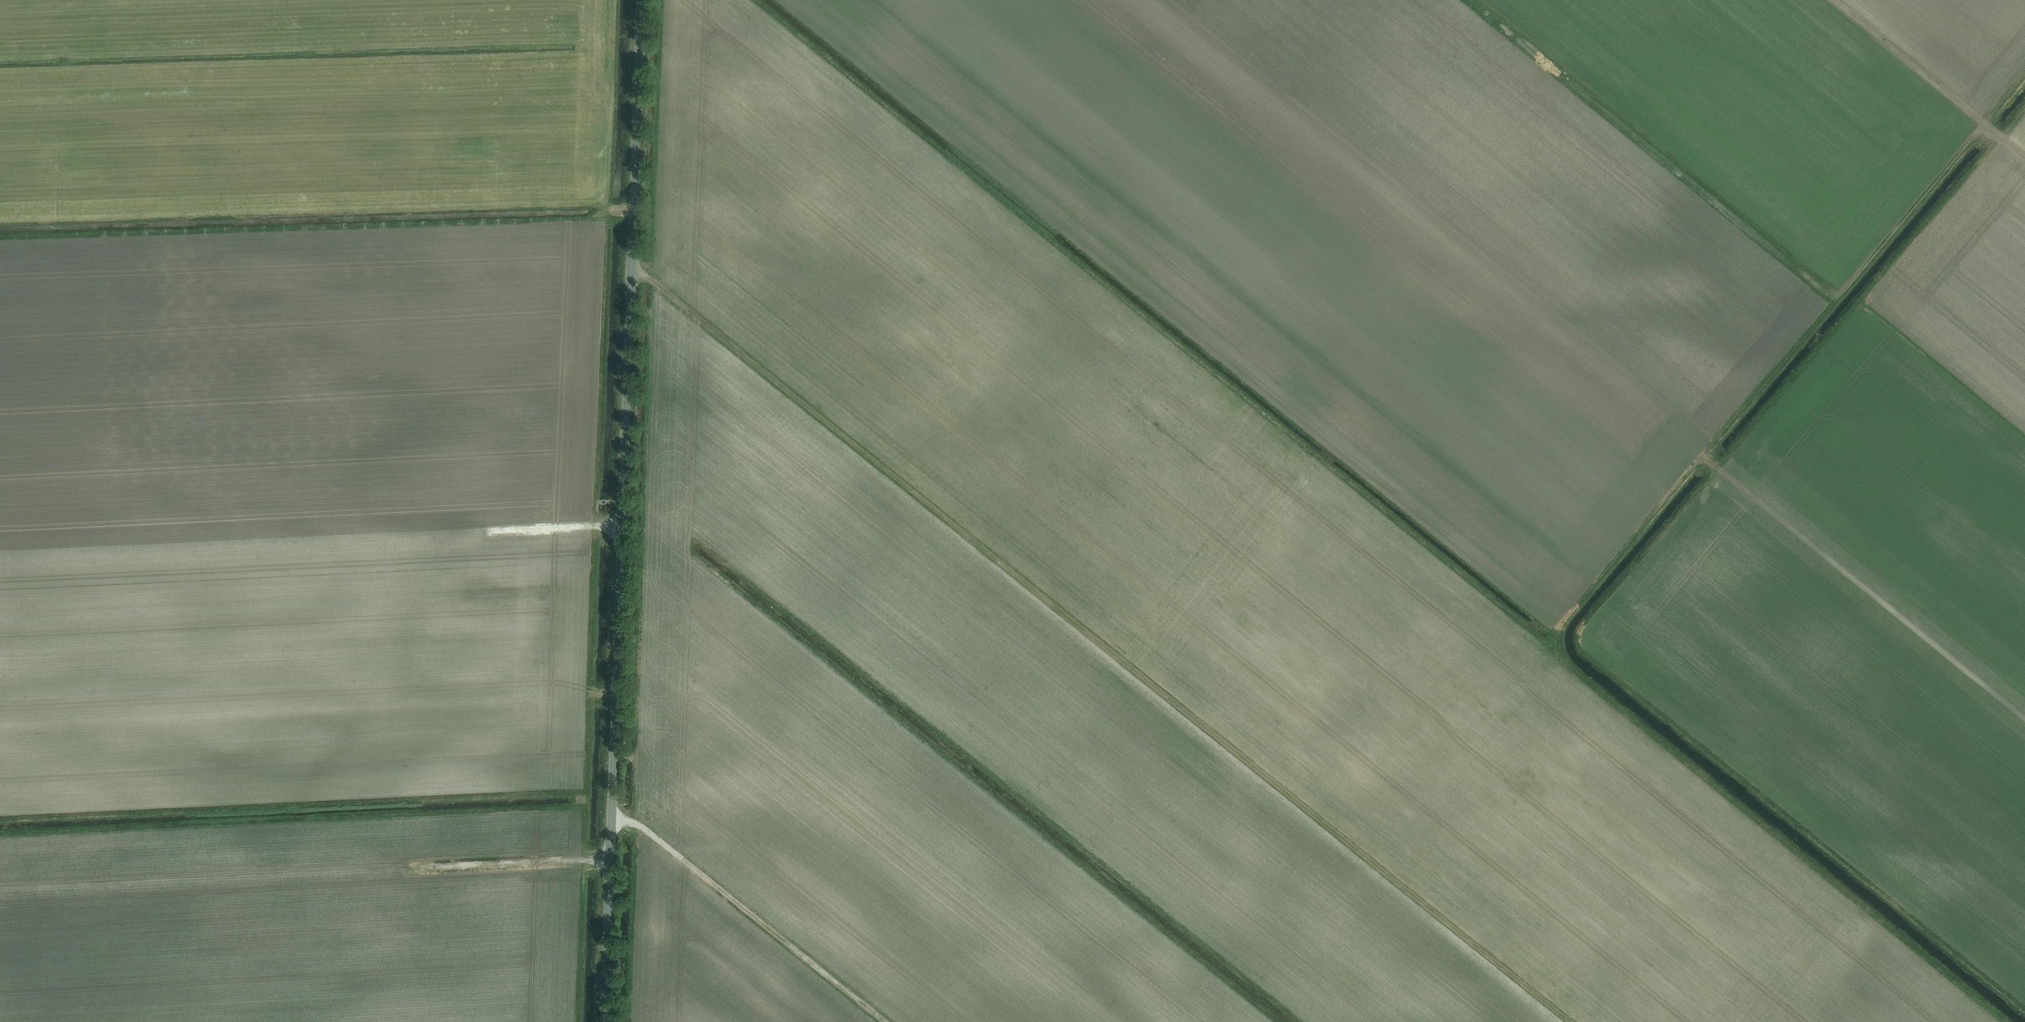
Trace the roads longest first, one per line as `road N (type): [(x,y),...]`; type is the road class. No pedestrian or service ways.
road 1 (residential): [(606,1021),(644,0)]

